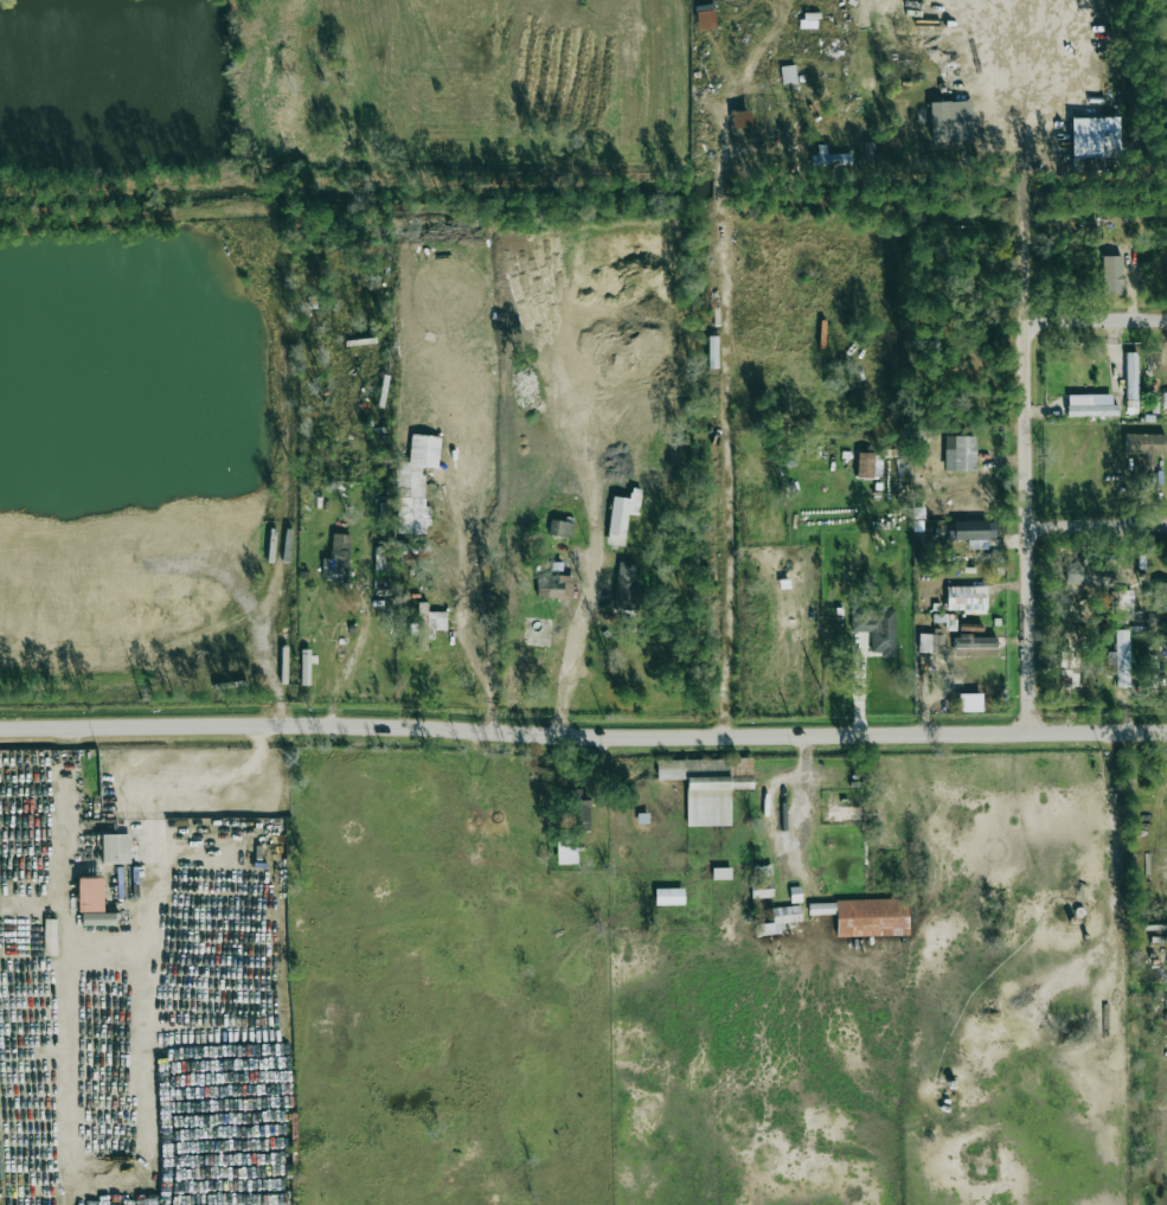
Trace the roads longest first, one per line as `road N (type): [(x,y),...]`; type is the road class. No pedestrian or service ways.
road 1 (residential): [(0,728),(284,724),(659,737),(1166,730)]
road 2 (residential): [(1028,732),(1028,227)]
road 3 (residential): [(1030,319),(1166,317)]
road 4 (residential): [(1031,525),(1166,524)]

